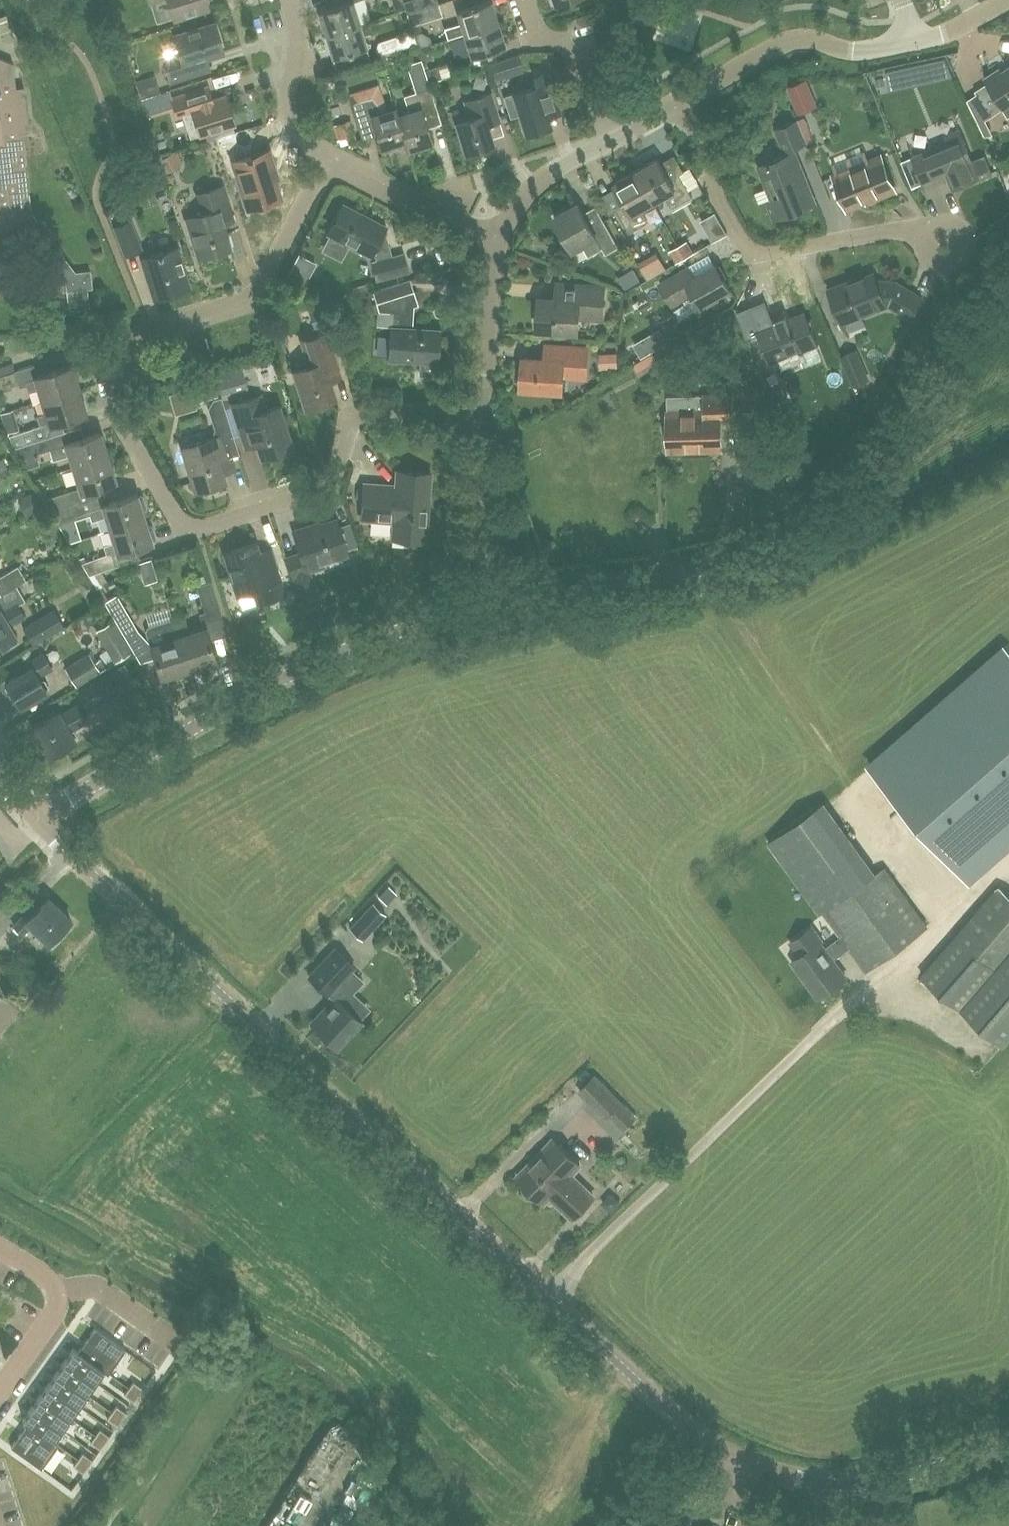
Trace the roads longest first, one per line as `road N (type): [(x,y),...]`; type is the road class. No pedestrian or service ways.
road 1 (tertiary): [(756,1476),(715,1450),(546,1299),(43,826)]
road 2 (residential): [(484,416),(367,414),(356,459),(334,488),(190,532),(170,515),(108,394),(146,331),(253,294),(330,161)]
road 3 (unclassified): [(497,605),(698,571),(786,534),(842,483),(1008,254)]
road 4 (unclassified): [(43,826),(175,738),(316,664),(497,605)]
road 5 (residential): [(945,244),(903,233),(763,254),(742,243),(680,104)]
road 6 (residential): [(680,104),(795,40),(850,50),(920,39)]
road 7 (tertiary): [(1008,1451),(835,1489),(756,1476)]
road 8 (residential): [(497,605),(484,416)]
road 9 (residential): [(495,240),(330,161)]
road 10 (residential): [(330,161),(292,112),(304,45),(292,0)]
road 11 (residential): [(484,416),(495,240)]
road 12 (residential): [(602,147),(577,59),(554,41),(531,0)]
road 13 (residential): [(495,240),(537,194),(602,147)]
road 14 (residential): [(57,1293),(94,1288),(174,1342)]

